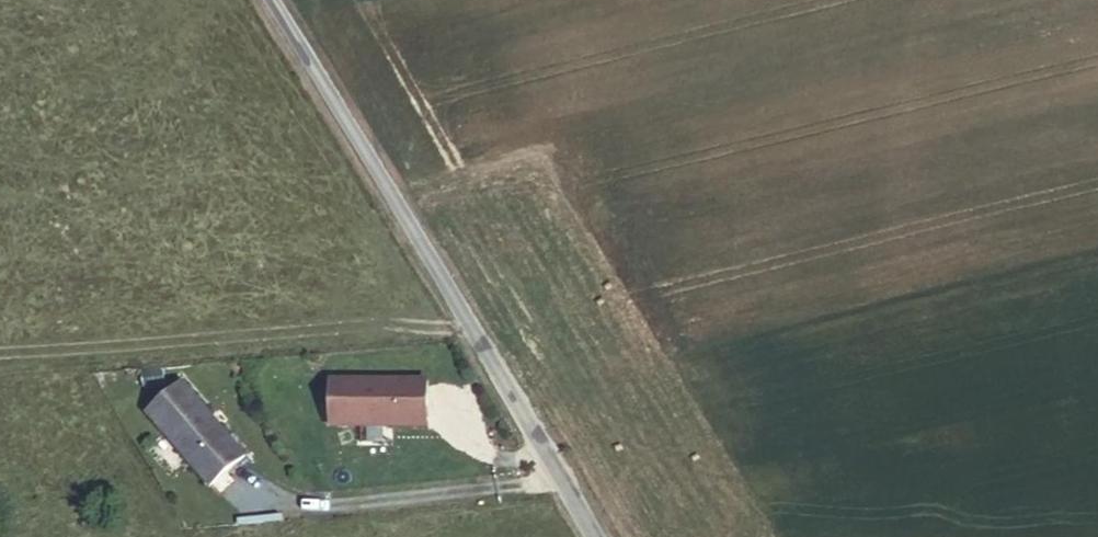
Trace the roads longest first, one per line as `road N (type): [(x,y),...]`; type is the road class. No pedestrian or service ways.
road 1 (unclassified): [(273,0),(598,536)]

